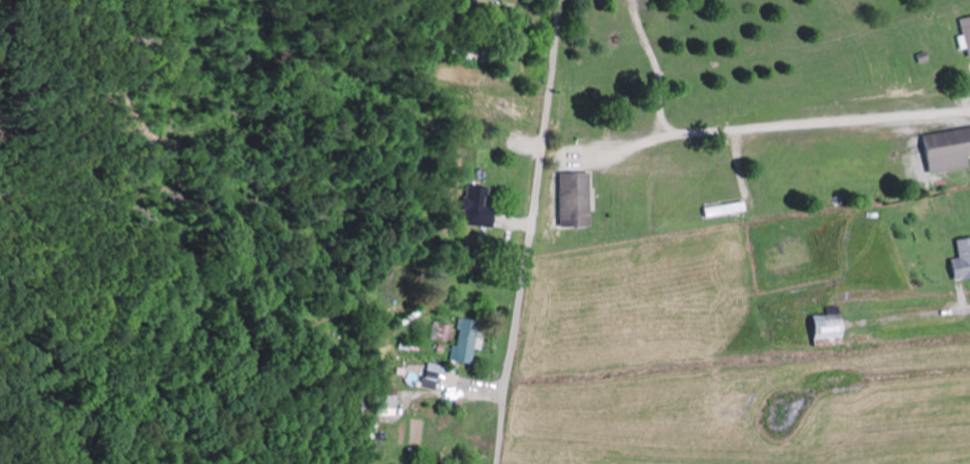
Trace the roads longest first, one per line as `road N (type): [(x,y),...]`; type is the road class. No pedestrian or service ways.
road 1 (residential): [(496,463),(559,0)]
road 2 (track): [(660,137),(649,57),(630,0)]

